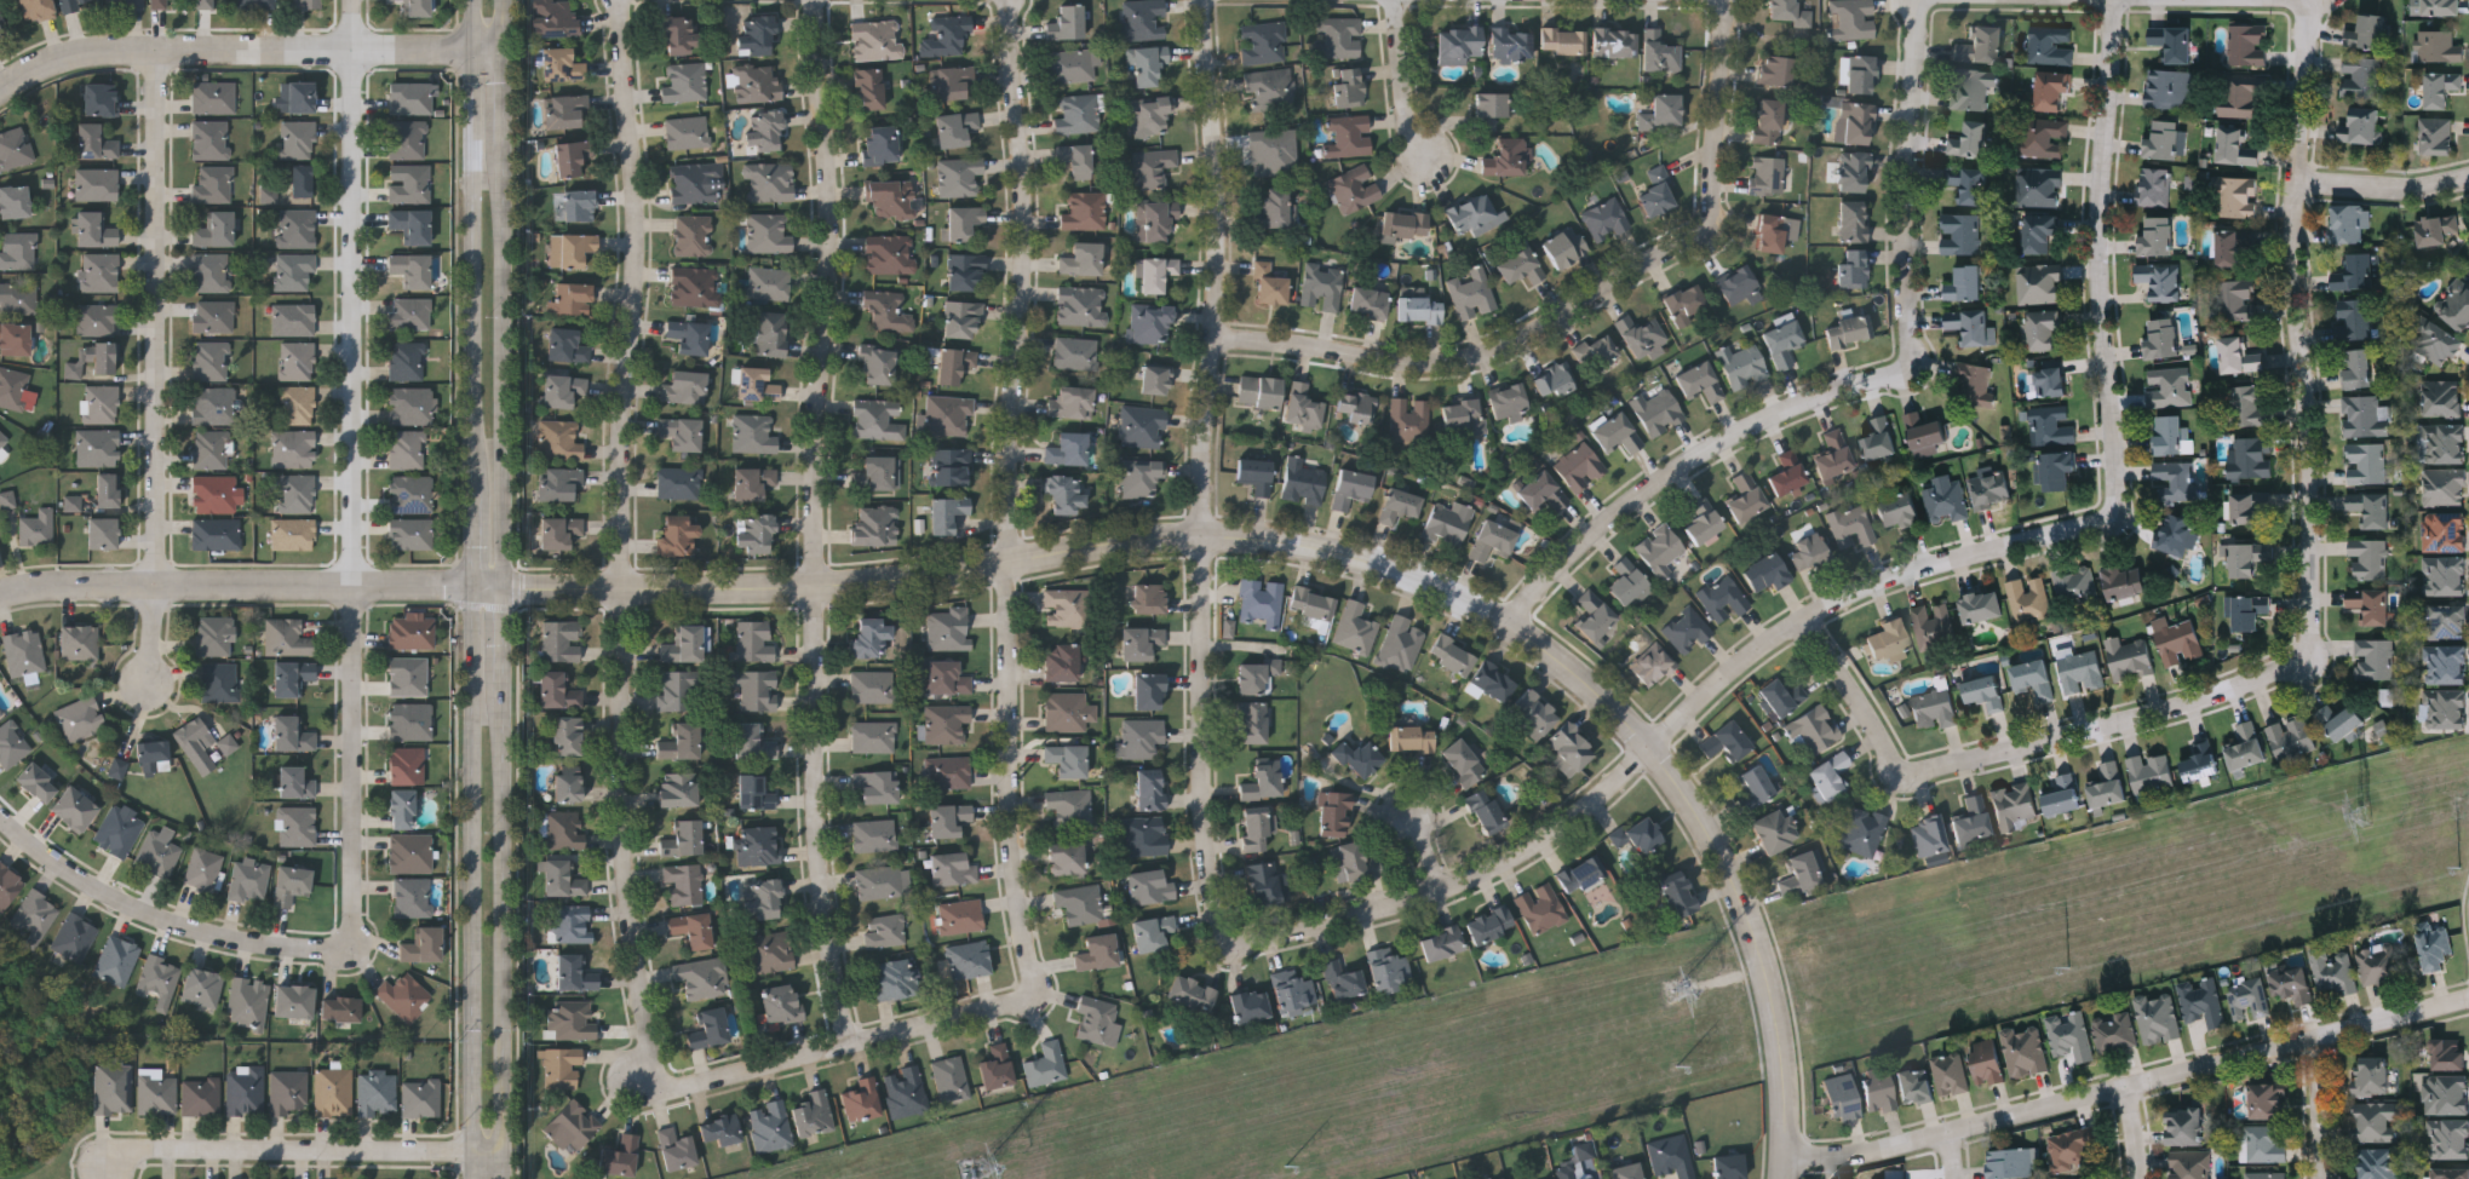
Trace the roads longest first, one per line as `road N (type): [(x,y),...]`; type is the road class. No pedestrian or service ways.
road 1 (tertiary): [(1788,1178),(1784,1052),(1756,943),(1709,828),(1654,747),(1591,684),(1509,625),(1435,586),(1343,552),(1206,536),(819,588),(506,588)]
road 2 (residential): [(1241,943),(1441,892),(1515,858),(1575,819),(1739,666),(1805,621),(1925,564),(2117,512),(2103,303),(2115,0)]
road 3 (residential): [(672,1083),(689,1087),(1027,1000),(1035,987),(1012,759),(1012,454),(1028,253),(1010,0)]
road 4 (residential): [(628,0),(639,240),(628,390),(625,748),(632,914),(659,1063),(672,1083)]
road 5 (residential): [(820,0),(833,248),(820,424),(821,842),(854,1046)]
road 6 (residential): [(352,960),(361,933),(356,0)]
road 7 (residential): [(1241,943),(1223,927),(1206,753),(1204,433),(1221,209),(1207,0)]
road 8 (residential): [(1509,625),(1629,507),(1751,430),(1911,363),(1910,194),(1922,34),(1934,0)]
road 9 (residential): [(1791,1157),(1873,1151),(2468,1000)]
road 10 (residential): [(2310,0),(2295,265),(2307,380),(2314,660)]
road 11 (residential): [(153,684),(165,52)]
road 12 (residential): [(2314,660),(2117,723),(1917,772),(1902,767),(1805,621)]
road 13 (secondary): [(472,588),(473,1178)]
road 14 (residential): [(1710,226),(1704,237),(1497,353),(1409,362),(1217,332)]
road 15 (residential): [(506,52),(105,52),(51,62),(0,93)]
road 16 (secondary): [(507,1178),(506,681)]
road 17 (secondary): [(473,0),(472,494)]
road 18 (residential): [(472,588),(101,585),(0,604)]
road 19 (secondary): [(506,588),(506,149)]
road 20 (residential): [(507,1155),(153,1149),(107,1162)]
road 21 (residential): [(352,960),(266,960),(122,910),(67,878),(0,821)]
road 22 (residential): [(1722,0),(1730,21),(1710,226)]
road 23 (residential): [(2299,184),(2415,188),(2468,172)]
road 24 (residential): [(1400,0),(1414,142),(1434,160)]
road 25 (residential): [(2320,1037),(2323,1178)]

